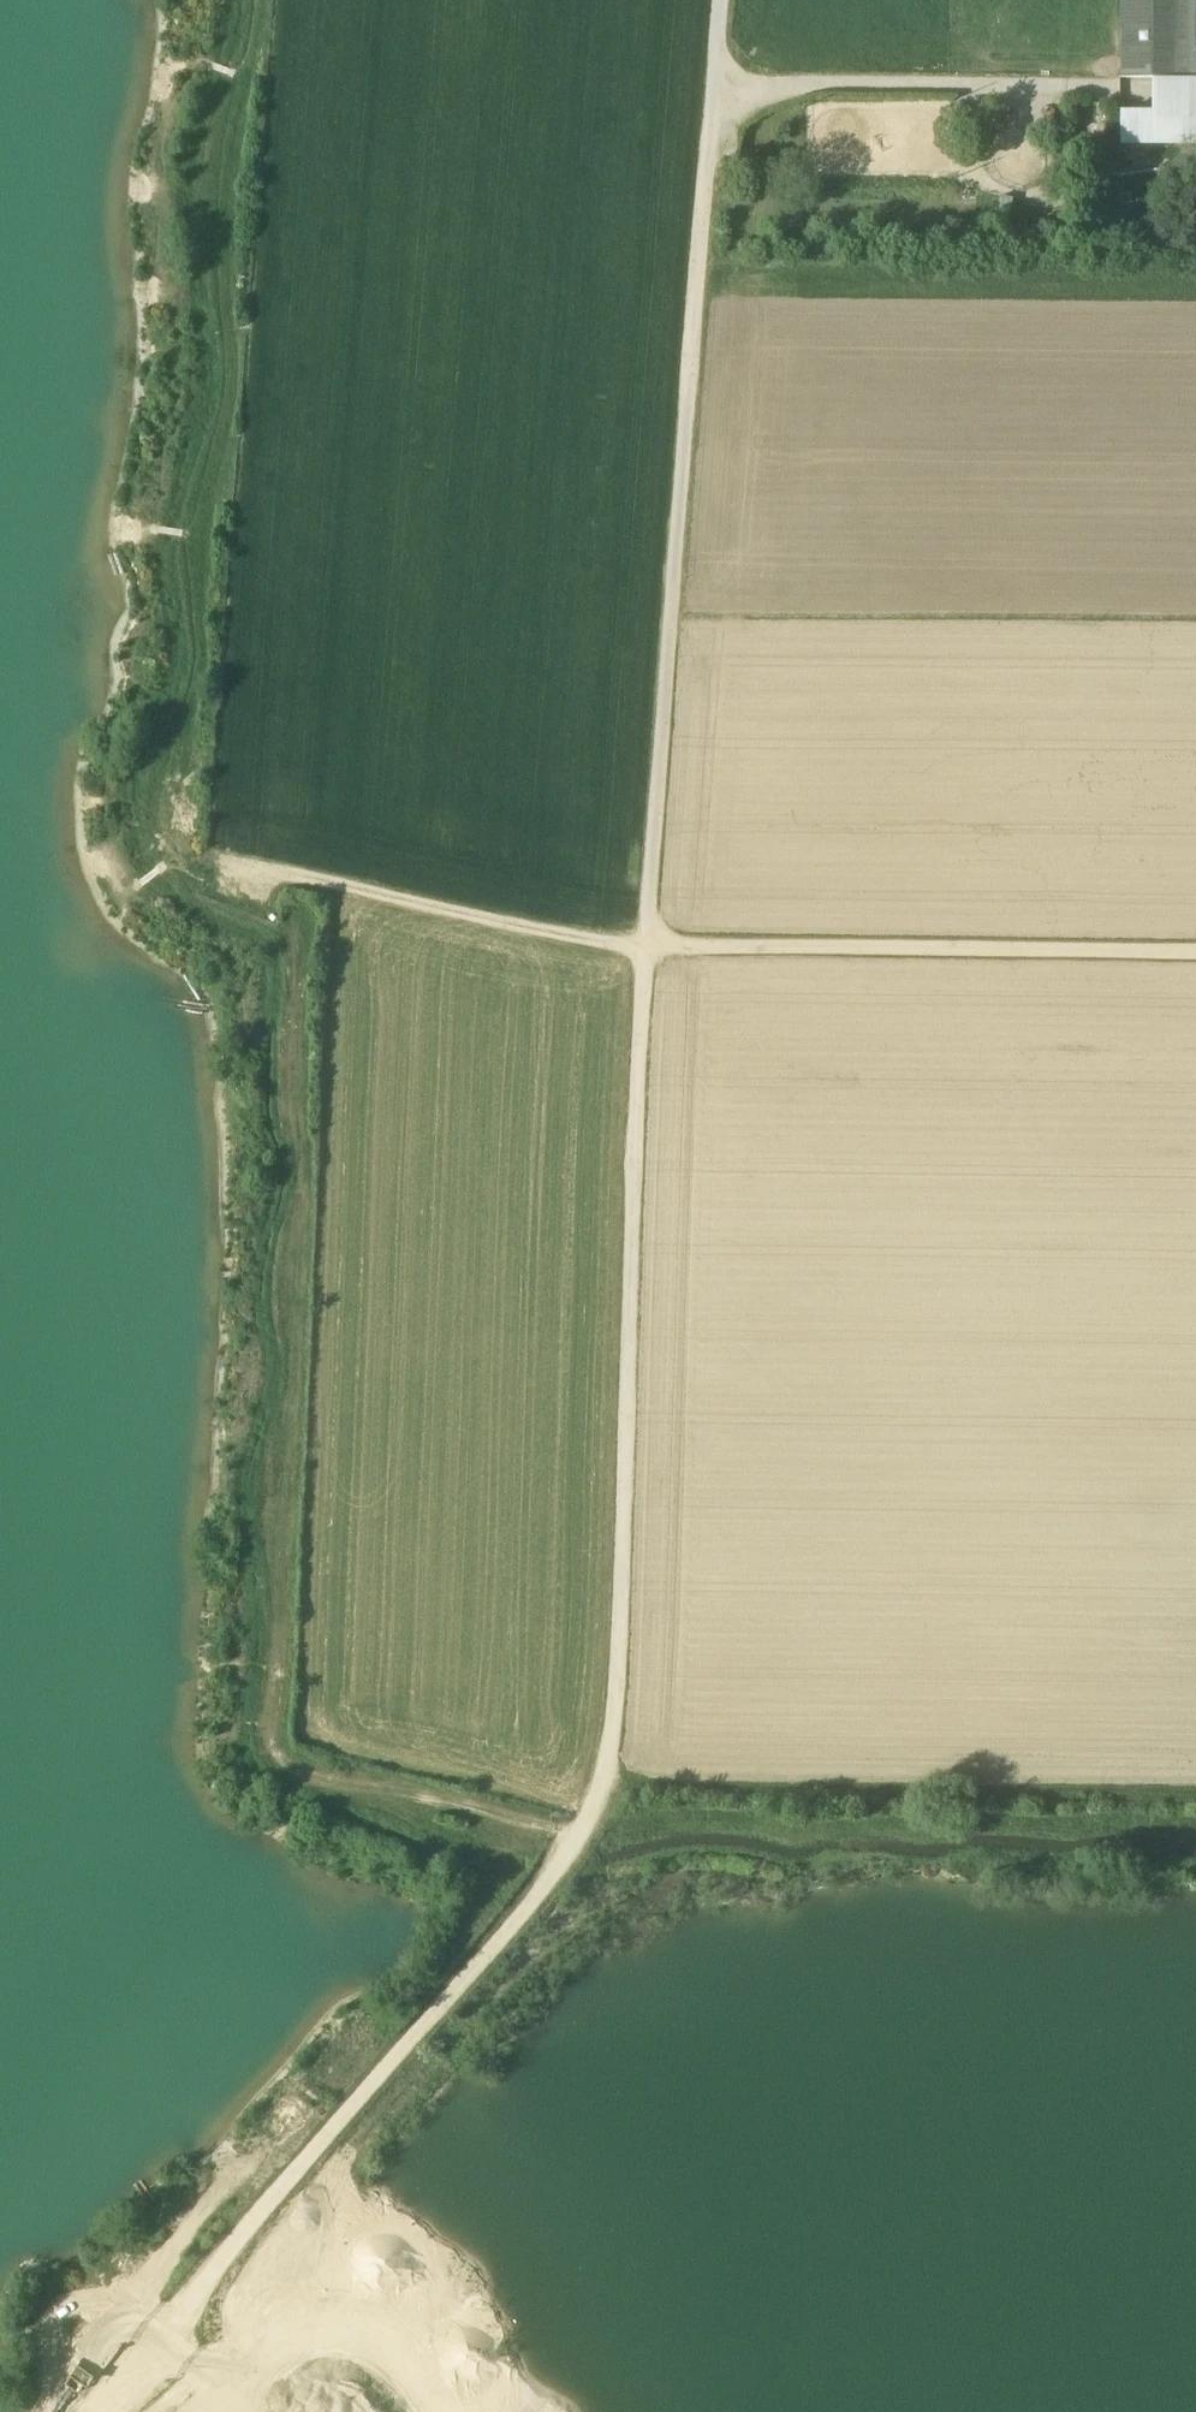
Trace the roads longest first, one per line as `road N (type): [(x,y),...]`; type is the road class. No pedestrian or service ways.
road 1 (track): [(664,959),(629,1765),(614,1802),(517,1932),(112,2411)]
road 2 (track): [(735,0),(664,959)]
road 3 (track): [(614,1802),(1195,1805)]
road 4 (track): [(664,959),(1195,959)]
road 5 (track): [(231,875),(664,959)]

